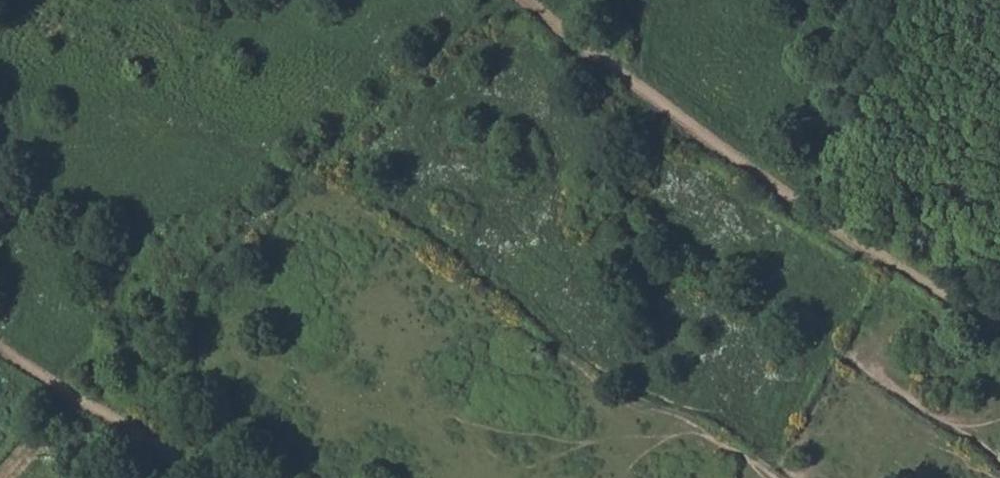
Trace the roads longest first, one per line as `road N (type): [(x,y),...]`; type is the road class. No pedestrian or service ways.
road 1 (track): [(0,349),(211,477)]
road 2 (track): [(999,337),(794,208)]
road 3 (track): [(671,114),(516,0)]
road 4 (track): [(794,208),(671,114)]

